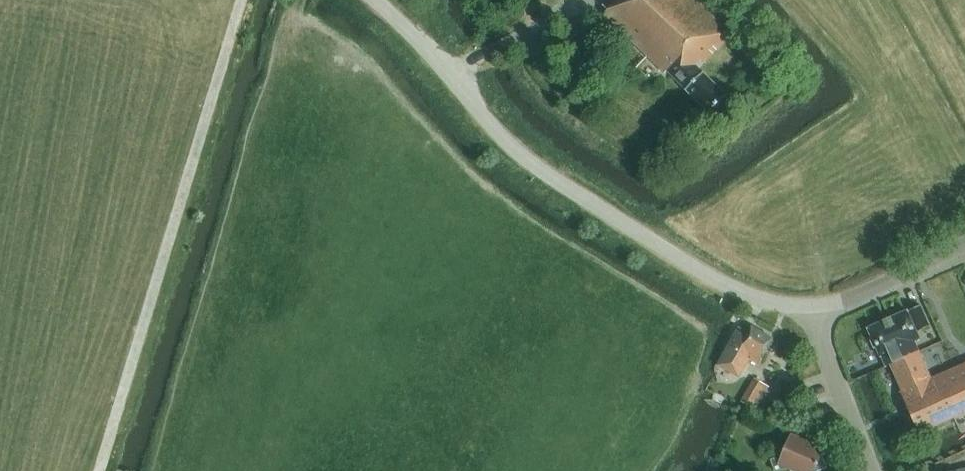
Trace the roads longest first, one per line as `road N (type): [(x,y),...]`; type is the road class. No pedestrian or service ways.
road 1 (unclassified): [(377,0),(547,175),(740,291),(814,306)]
road 2 (track): [(240,0),(101,470)]
road 3 (residential): [(873,470),(814,306)]
road 4 (unclassified): [(814,306),(902,278),(964,245)]

